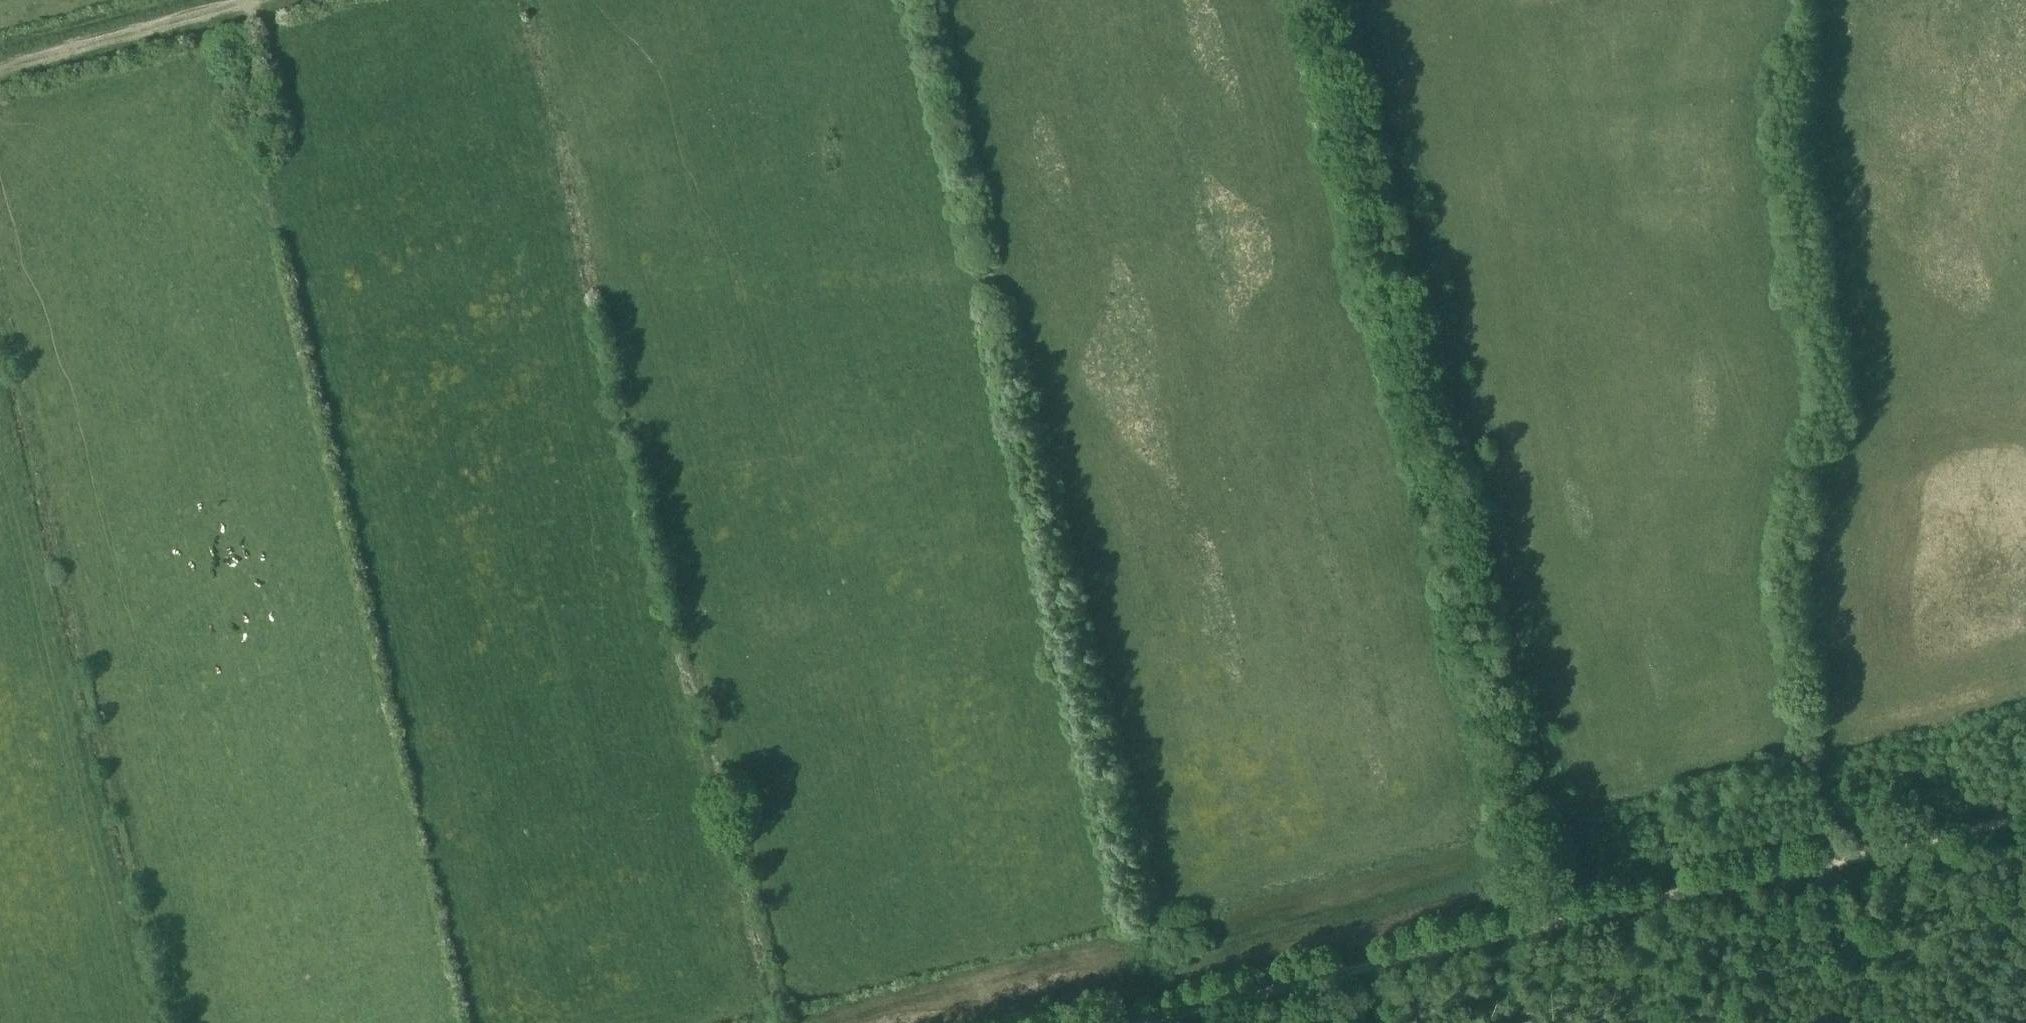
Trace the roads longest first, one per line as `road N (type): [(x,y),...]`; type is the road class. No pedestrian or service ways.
road 1 (track): [(2025,818),(1126,1022)]
road 2 (track): [(0,79),(297,0)]

